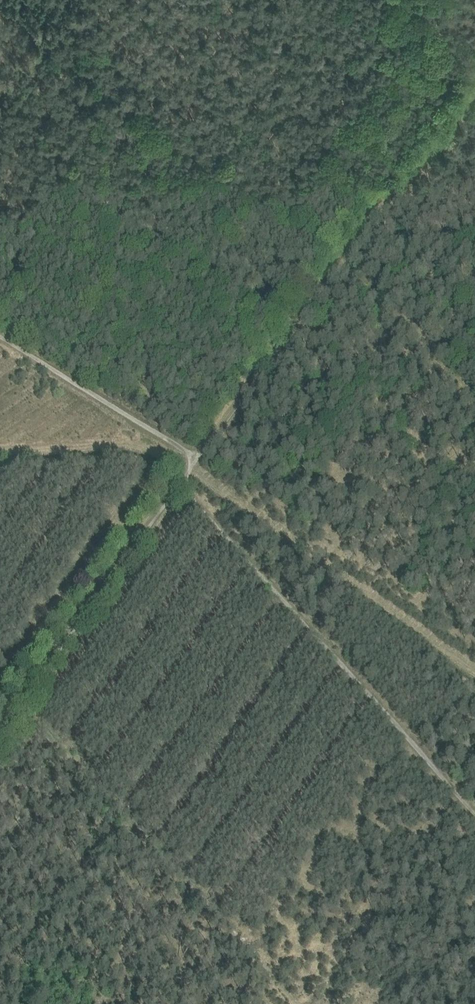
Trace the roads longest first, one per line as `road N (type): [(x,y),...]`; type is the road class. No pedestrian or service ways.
road 1 (track): [(184,482),(474,815)]
road 2 (track): [(184,482),(0,718)]
road 3 (track): [(184,482),(194,456),(341,256)]
road 4 (track): [(474,66),(341,256)]
road 5 (track): [(0,337),(194,456)]

